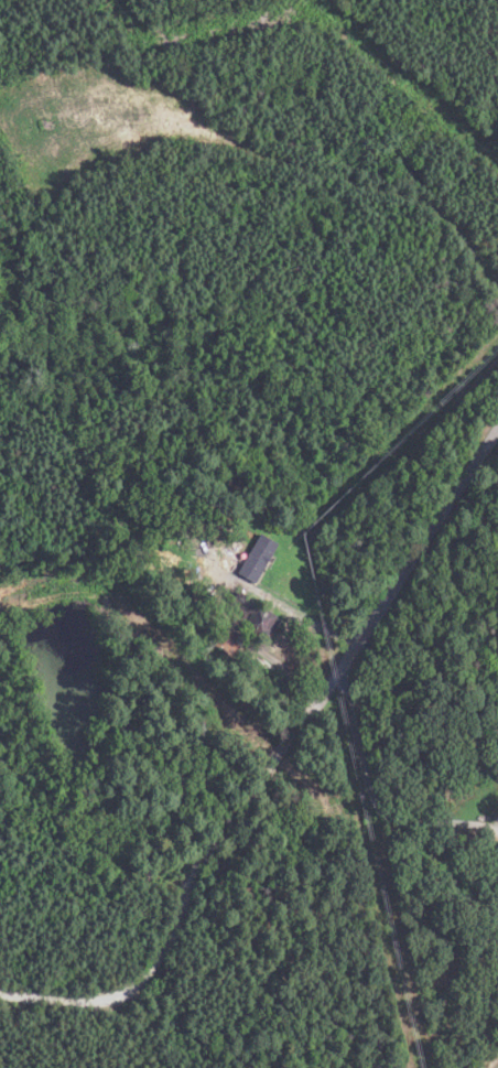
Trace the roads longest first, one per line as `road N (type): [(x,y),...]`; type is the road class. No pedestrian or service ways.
road 1 (residential): [(336,673),(497,440)]

